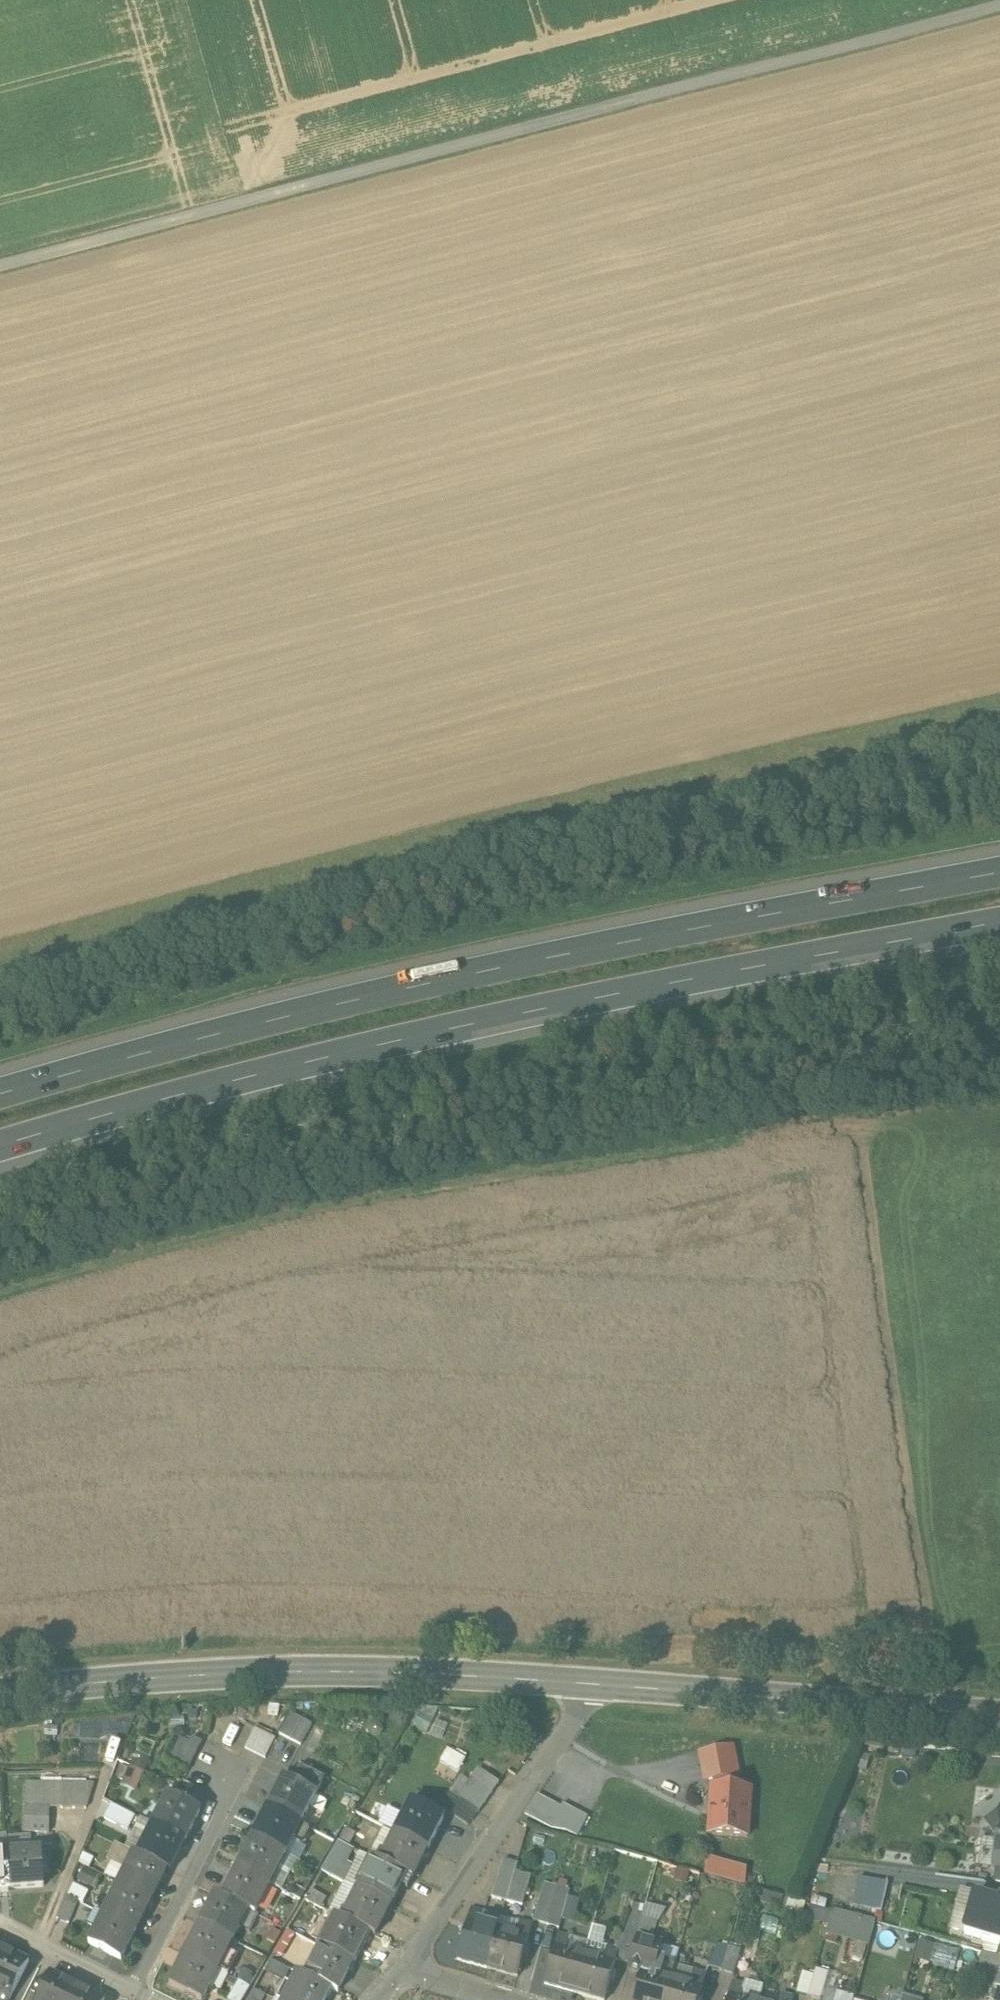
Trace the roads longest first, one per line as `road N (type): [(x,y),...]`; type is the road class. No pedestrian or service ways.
road 1 (track): [(999,4),(0,264)]
road 2 (motorway): [(999,880),(627,946),(282,1023),(0,1105)]
road 3 (motorway): [(0,1153),(299,1068),(999,931)]
road 4 (track): [(0,1288),(328,1203),(725,1138)]
road 5 (secondary): [(595,1685),(345,1673),(200,1676),(0,1696)]
road 6 (secondary): [(999,1718),(595,1685)]
road 7 (residential): [(595,1685),(403,1968)]
road 8 (residential): [(0,1926),(147,1999)]

